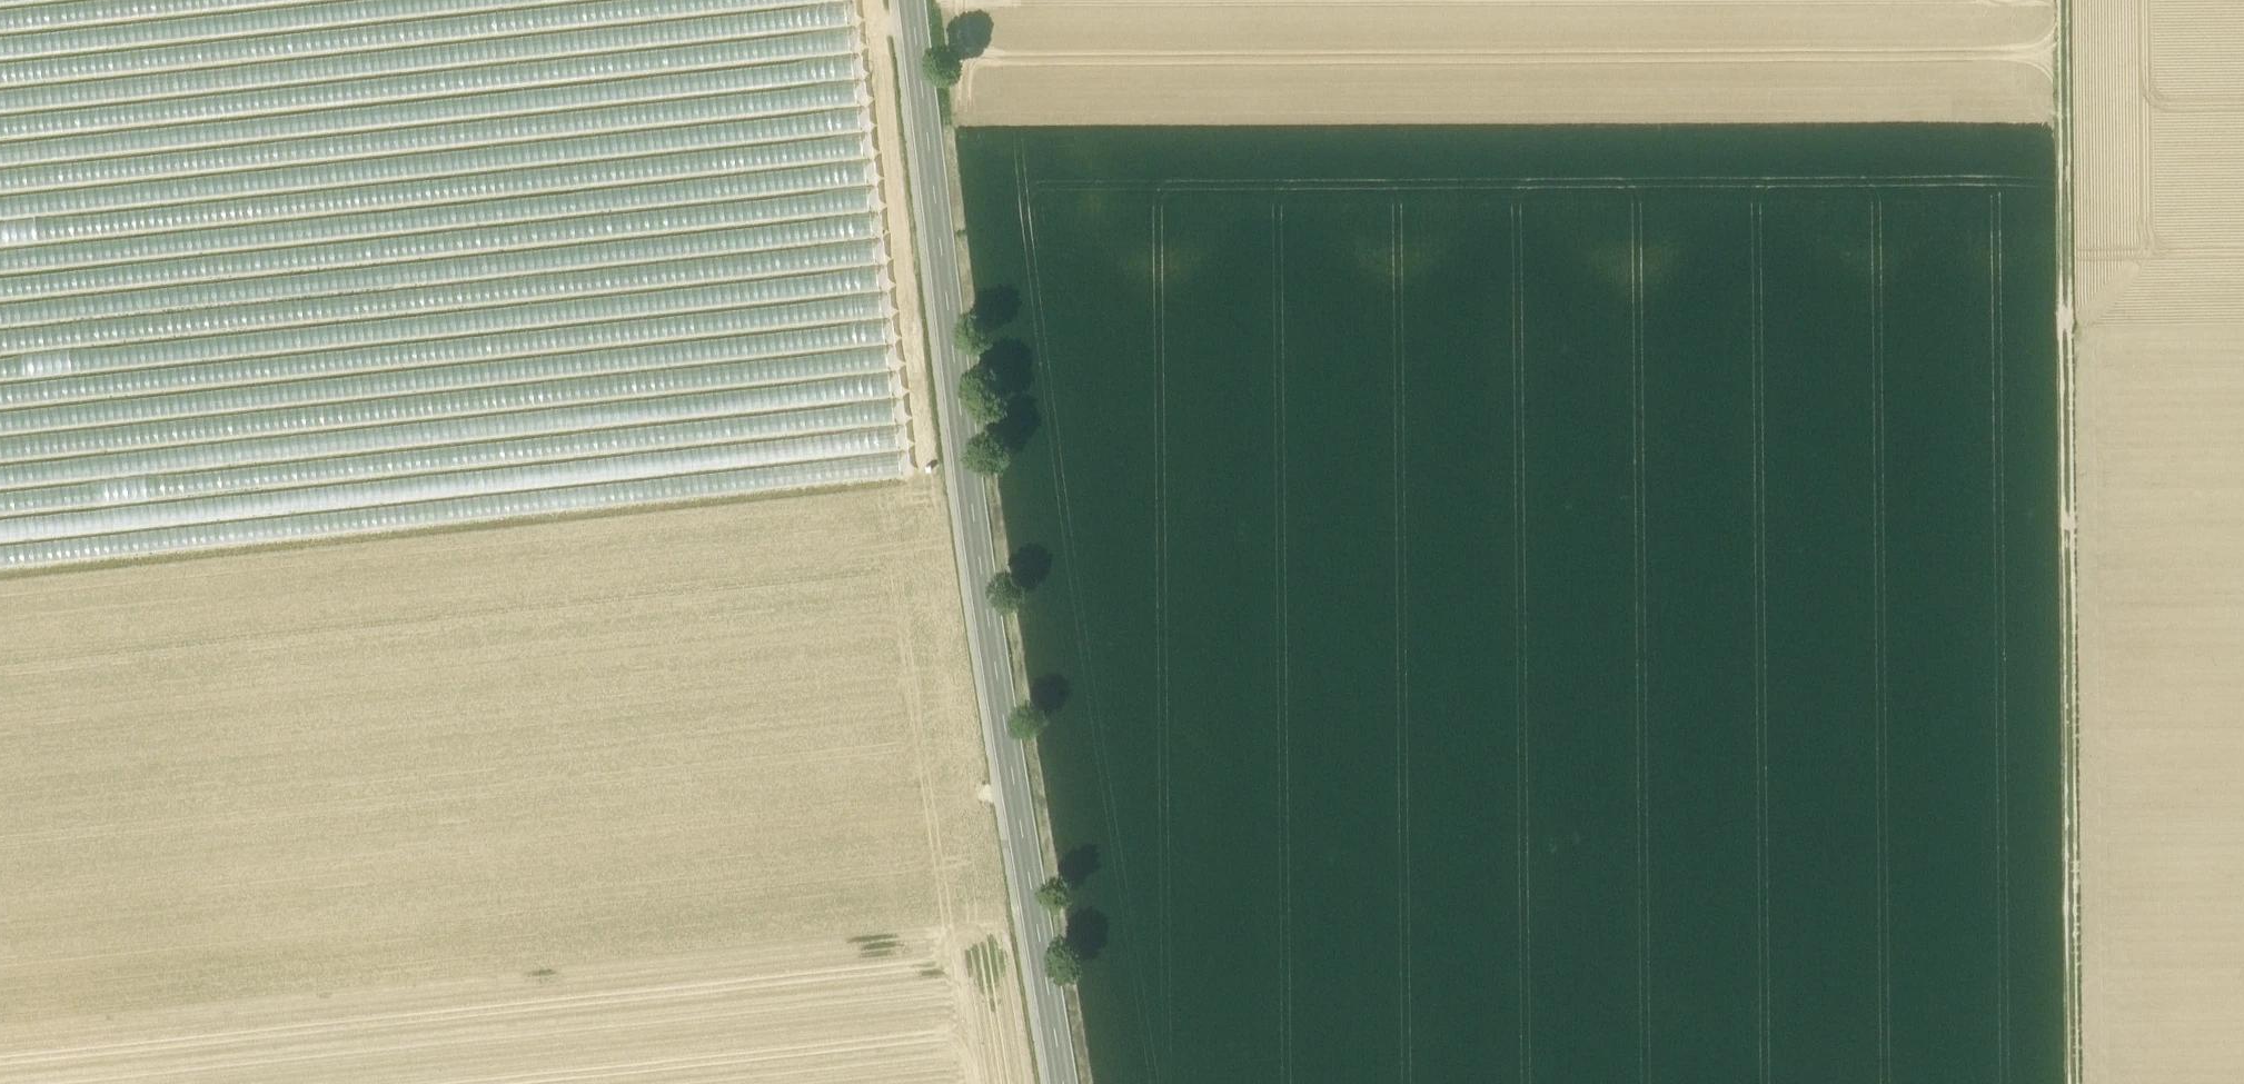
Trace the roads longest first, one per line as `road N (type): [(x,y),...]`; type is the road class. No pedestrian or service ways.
road 1 (secondary): [(909,0),(975,520),(1065,1083)]
road 2 (track): [(2062,0),(2074,1083)]

